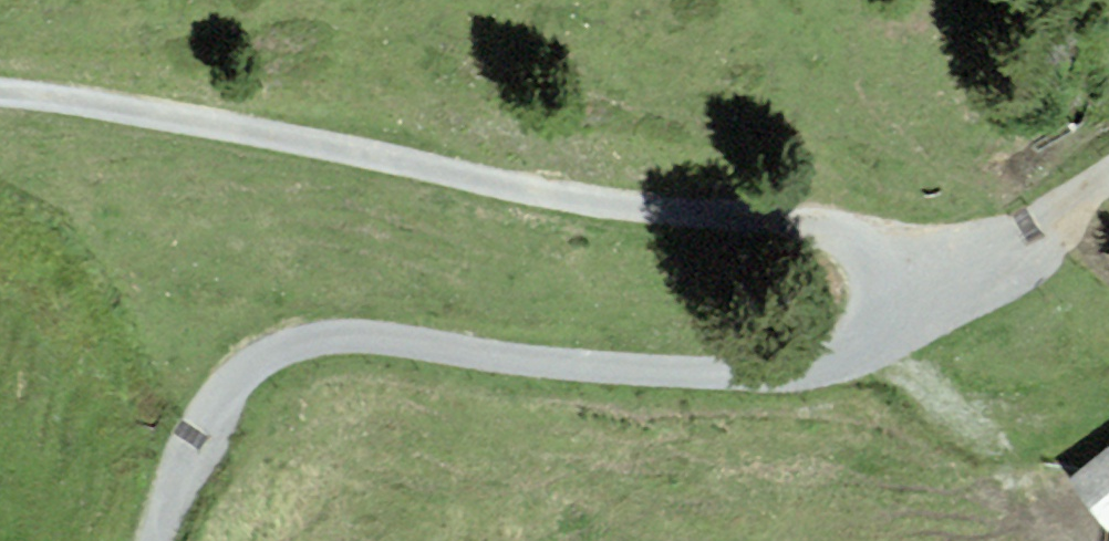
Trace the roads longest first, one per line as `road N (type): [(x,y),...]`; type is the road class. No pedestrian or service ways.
road 1 (unclassified): [(1108,176),(907,325),(796,373),(625,370),(387,336),(287,346),(251,368),(216,406),(177,469),(155,540)]
road 2 (track): [(0,90),(325,145),(590,203),(777,221),(896,252),(951,296)]

